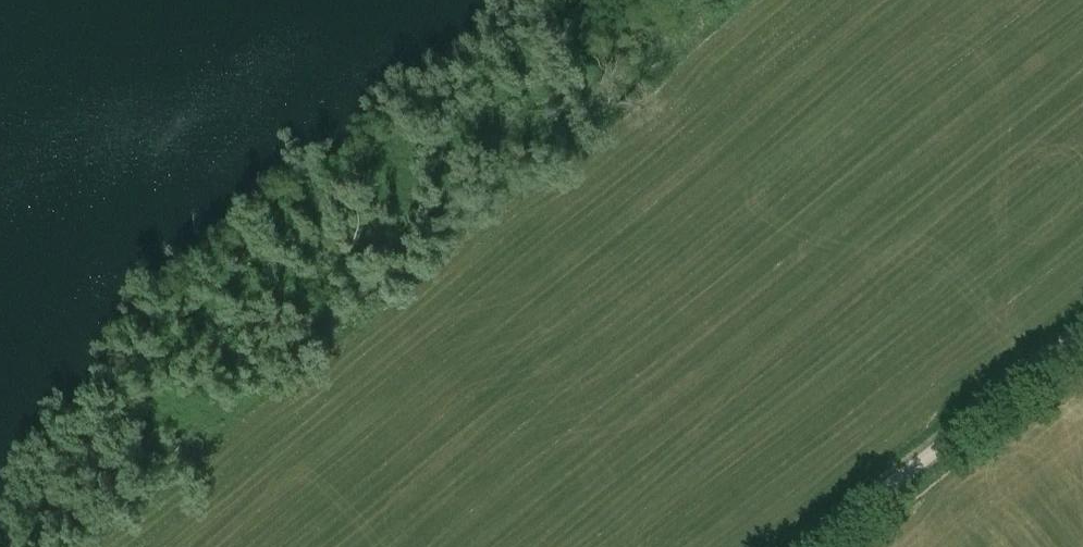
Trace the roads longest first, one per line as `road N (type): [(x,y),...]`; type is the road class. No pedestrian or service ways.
road 1 (unclassified): [(808,546),(1082,336)]

